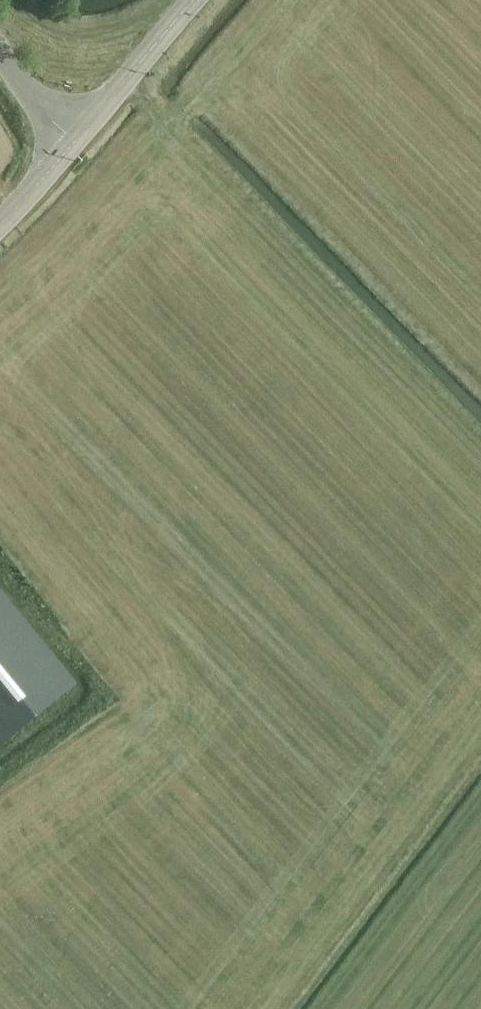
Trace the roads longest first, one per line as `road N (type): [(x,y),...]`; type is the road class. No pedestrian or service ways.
road 1 (secondary): [(76,141),(196,0)]
road 2 (unclassified): [(76,141),(34,99),(0,47)]

